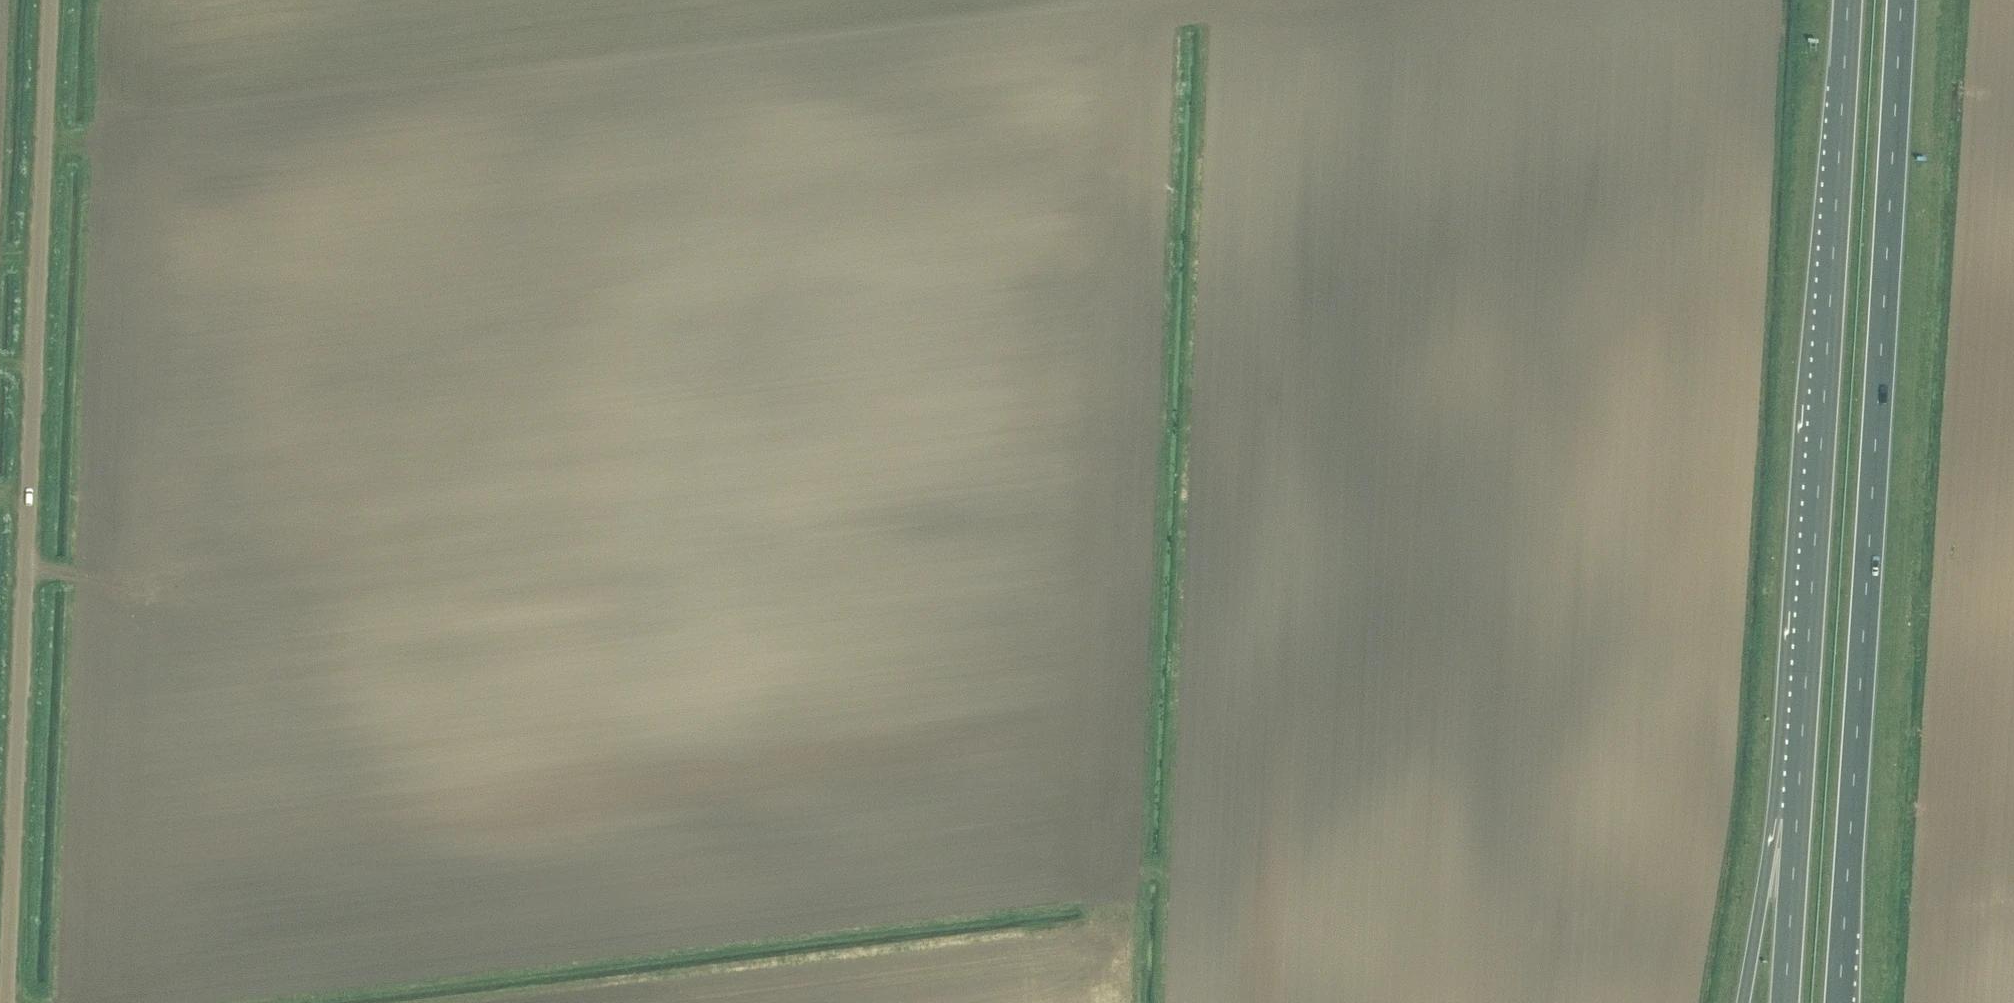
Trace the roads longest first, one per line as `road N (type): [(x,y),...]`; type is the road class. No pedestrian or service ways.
road 1 (trunk): [(1839,1002),(1901,0)]
road 2 (unclassified): [(6,1002),(50,0)]
road 3 (trunk): [(1847,0),(1799,777)]
road 4 (trunk): [(1799,777),(1770,850),(1743,1002)]
road 5 (trunk): [(1799,777),(1785,1002)]

